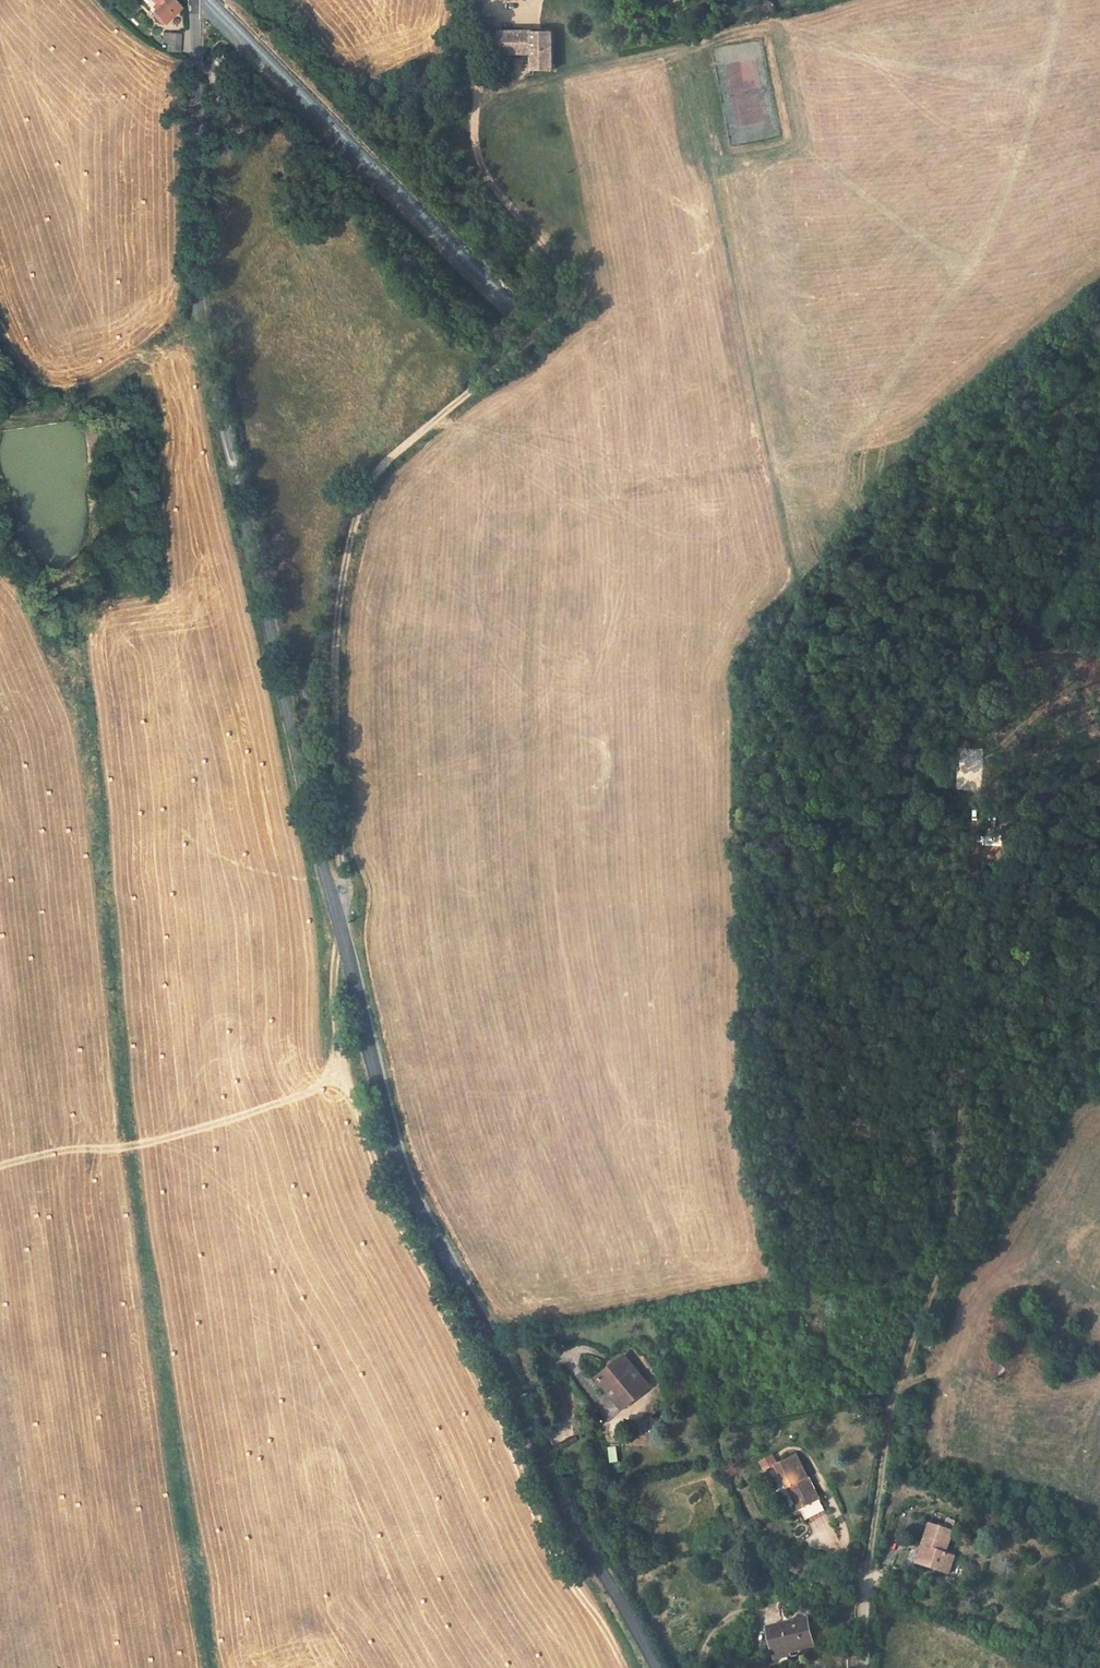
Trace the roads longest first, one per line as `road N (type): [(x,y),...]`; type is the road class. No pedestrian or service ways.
road 1 (unclassified): [(656,1667),(537,1450),(408,1176),(389,1112),(202,370),(190,270),(194,0)]
road 2 (track): [(866,1584),(873,1489),(944,1248),(976,654),(1099,645)]

